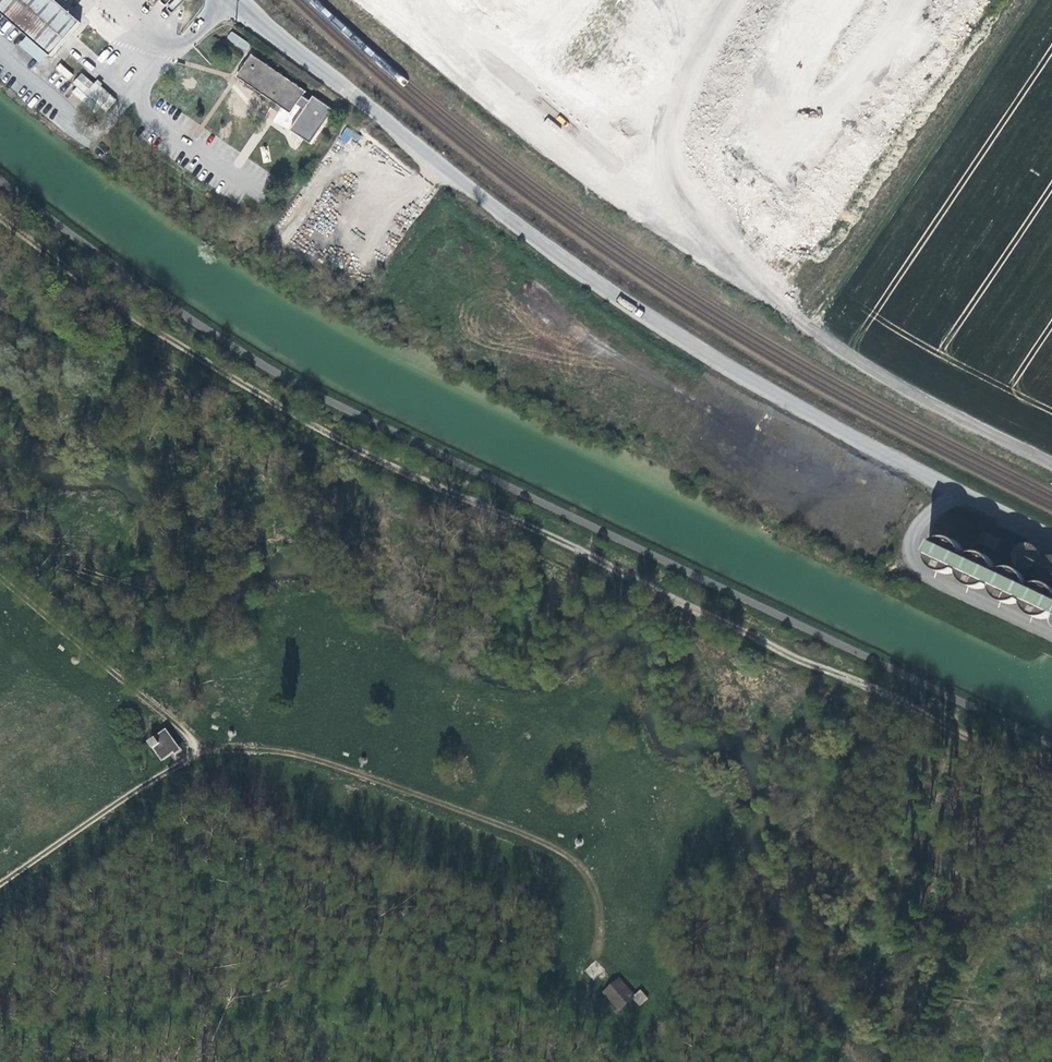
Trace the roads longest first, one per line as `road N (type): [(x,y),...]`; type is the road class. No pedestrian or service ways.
road 1 (track): [(105,299),(331,438),(1051,777)]
road 2 (unclassified): [(1051,537),(825,423),(581,272),(236,0)]
road 3 (track): [(598,933),(587,875),(547,843),(311,758),(254,750),(203,752),(154,778),(0,883)]
road 4 (track): [(1051,458),(866,364),(798,318)]
road 5 (track): [(0,577),(203,752)]
road 6 (track): [(105,299),(0,218)]

